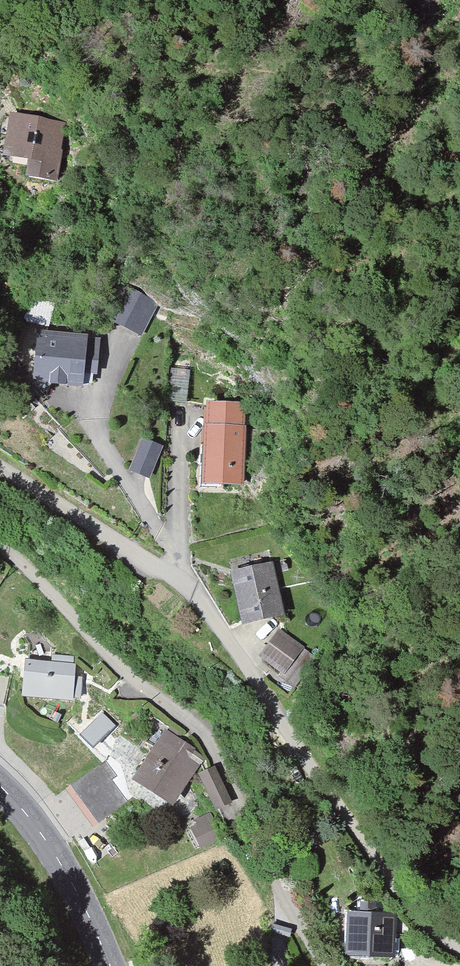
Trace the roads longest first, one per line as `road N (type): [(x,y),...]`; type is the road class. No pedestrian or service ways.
road 1 (residential): [(0,467),(186,586),(344,812),(459,941)]
road 2 (residential): [(0,548),(125,673),(197,724),(237,793),(279,894),(325,965)]
road 3 (tertiary): [(109,965),(59,863),(0,786)]

